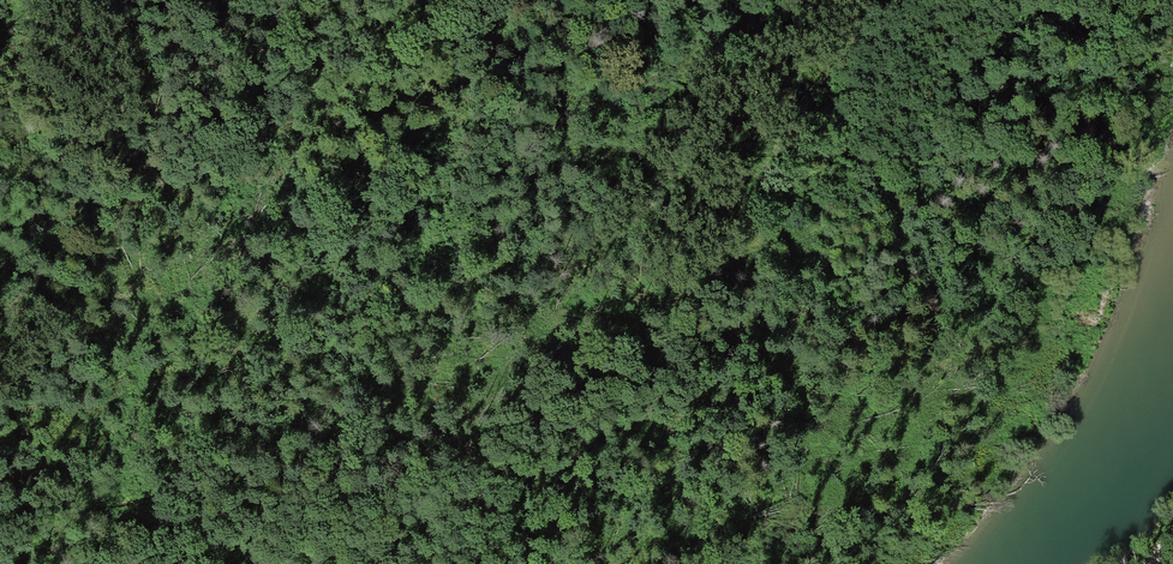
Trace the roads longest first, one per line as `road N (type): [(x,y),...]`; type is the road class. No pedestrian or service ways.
road 1 (track): [(684,0),(885,187),(899,210),(901,235),(899,262),(875,316),(827,390),(715,551),(689,563)]
road 2 (track): [(145,563),(217,333),(234,194),(230,0)]
road 3 (track): [(176,479),(411,469)]
road 4 (track): [(827,390),(623,400)]
road 5 (track): [(297,563),(163,526)]

